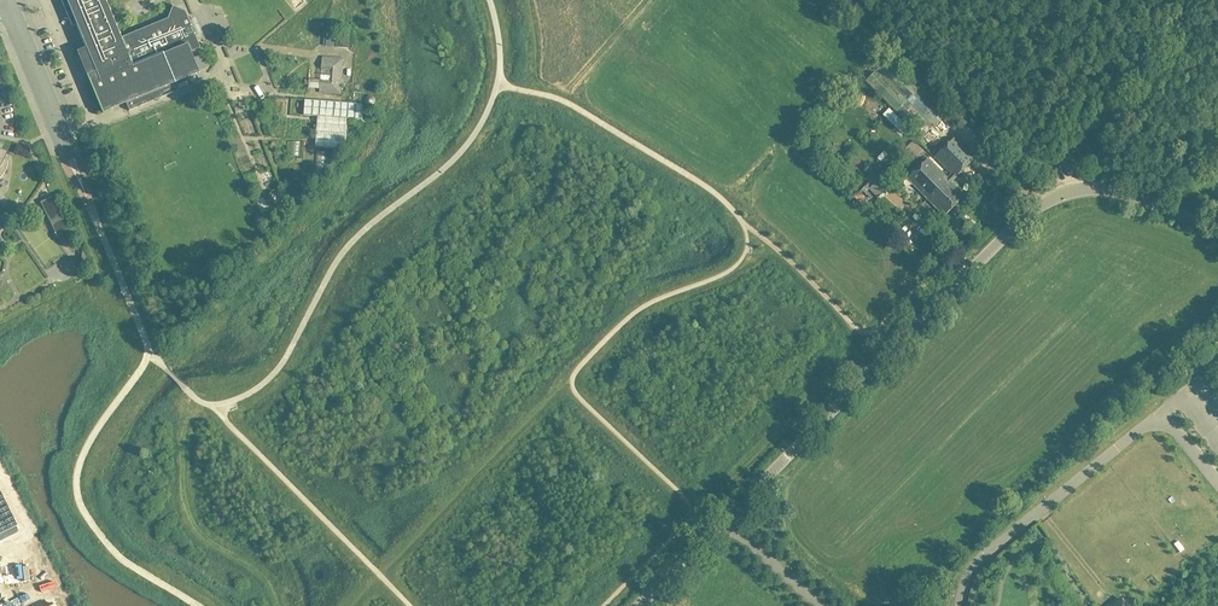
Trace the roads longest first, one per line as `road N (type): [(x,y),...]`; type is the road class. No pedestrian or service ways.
road 1 (tertiary): [(640,605),(999,241),(1069,190)]
road 2 (track): [(1067,181),(1059,180),(1070,144),(1188,0)]
road 3 (unclassified): [(69,155),(7,0)]
road 4 (tertiary): [(1217,231),(1108,188),(1069,190)]

